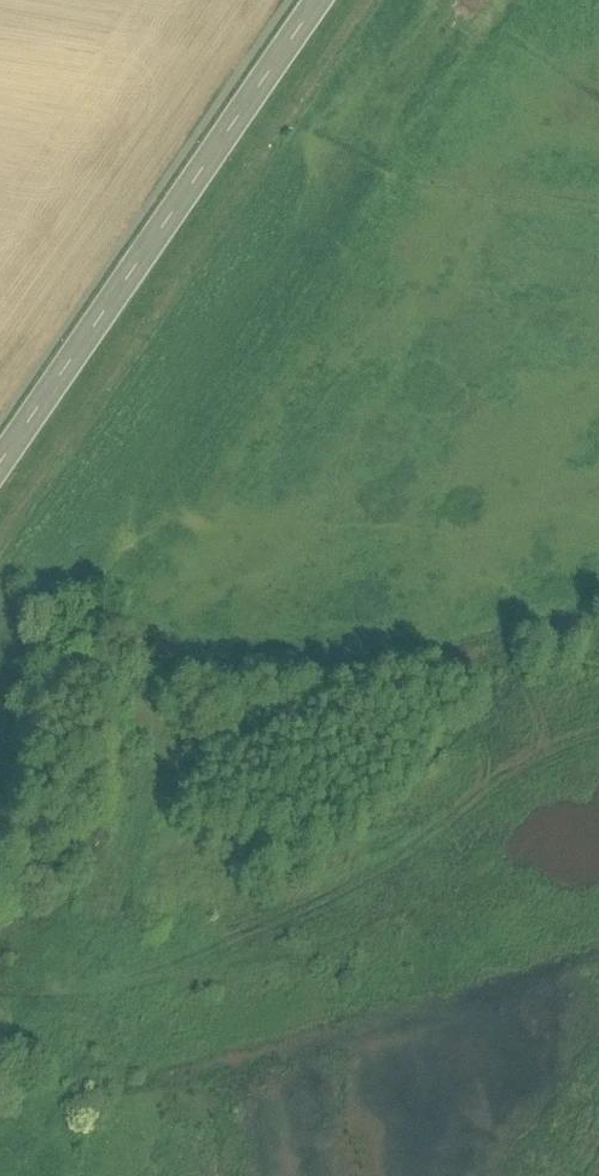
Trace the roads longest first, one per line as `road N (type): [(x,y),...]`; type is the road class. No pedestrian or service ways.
road 1 (secondary): [(0,468),(320,0)]

